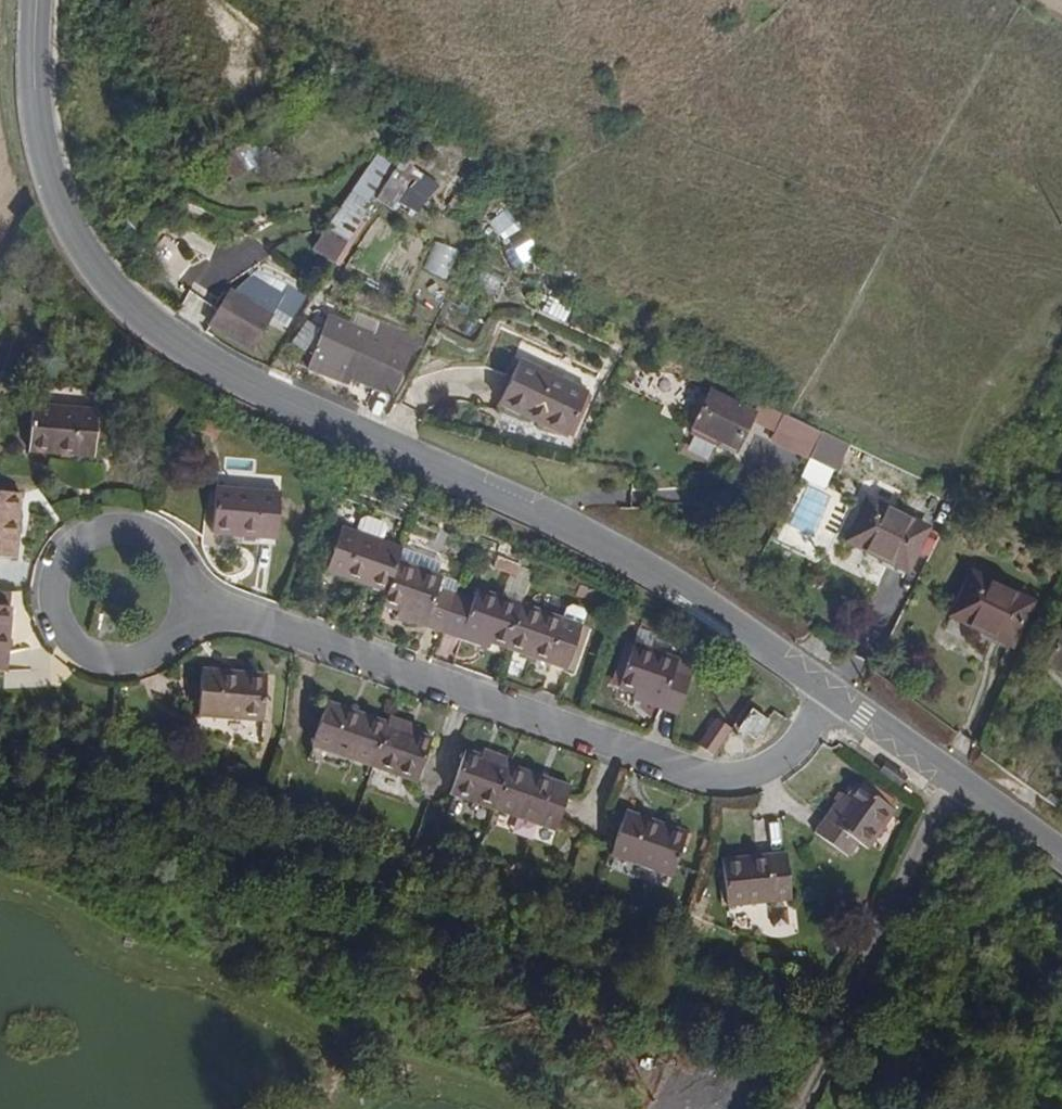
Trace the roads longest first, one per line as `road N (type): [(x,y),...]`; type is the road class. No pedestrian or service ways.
road 1 (secondary): [(828,689),(678,585),(518,503),(269,393),(146,317),(104,274),(58,196),(37,101),(37,0)]
road 2 (residential): [(828,689),(781,761),(758,772),(706,775),(186,603)]
road 3 (residential): [(186,587),(169,551),(134,531),(113,531),(77,548),(58,584),(58,604),(73,637),(116,659),(162,645),(186,603)]
road 4 (secondary): [(1061,856),(828,689)]

